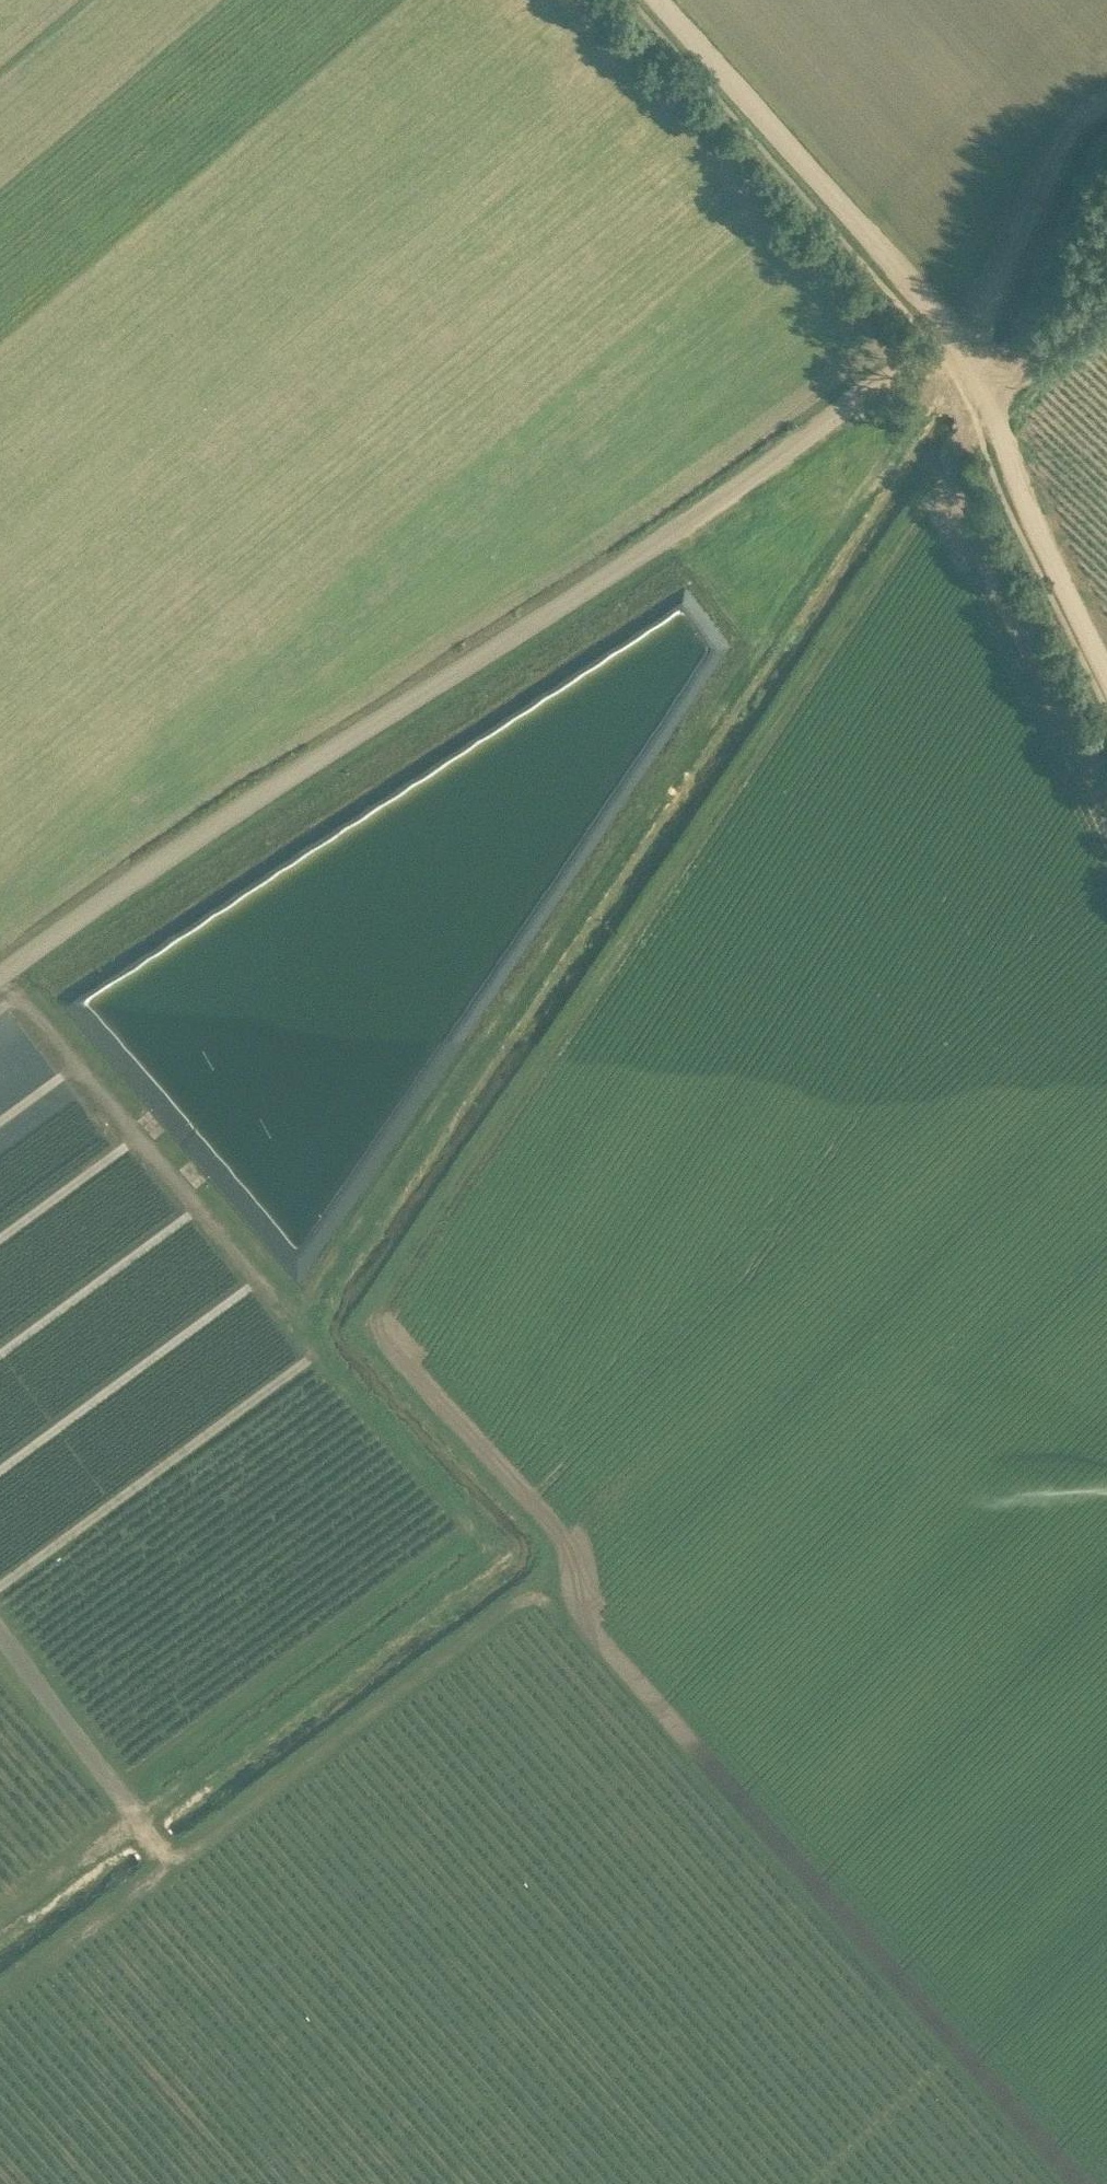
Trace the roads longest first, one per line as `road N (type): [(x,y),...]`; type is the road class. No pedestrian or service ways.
road 1 (unclassified): [(0,980),(87,914),(958,348)]
road 2 (track): [(958,348),(871,234),(658,0)]
road 3 (unclassified): [(1106,670),(958,348)]
road 4 (track): [(958,348),(1017,380),(1106,300)]

